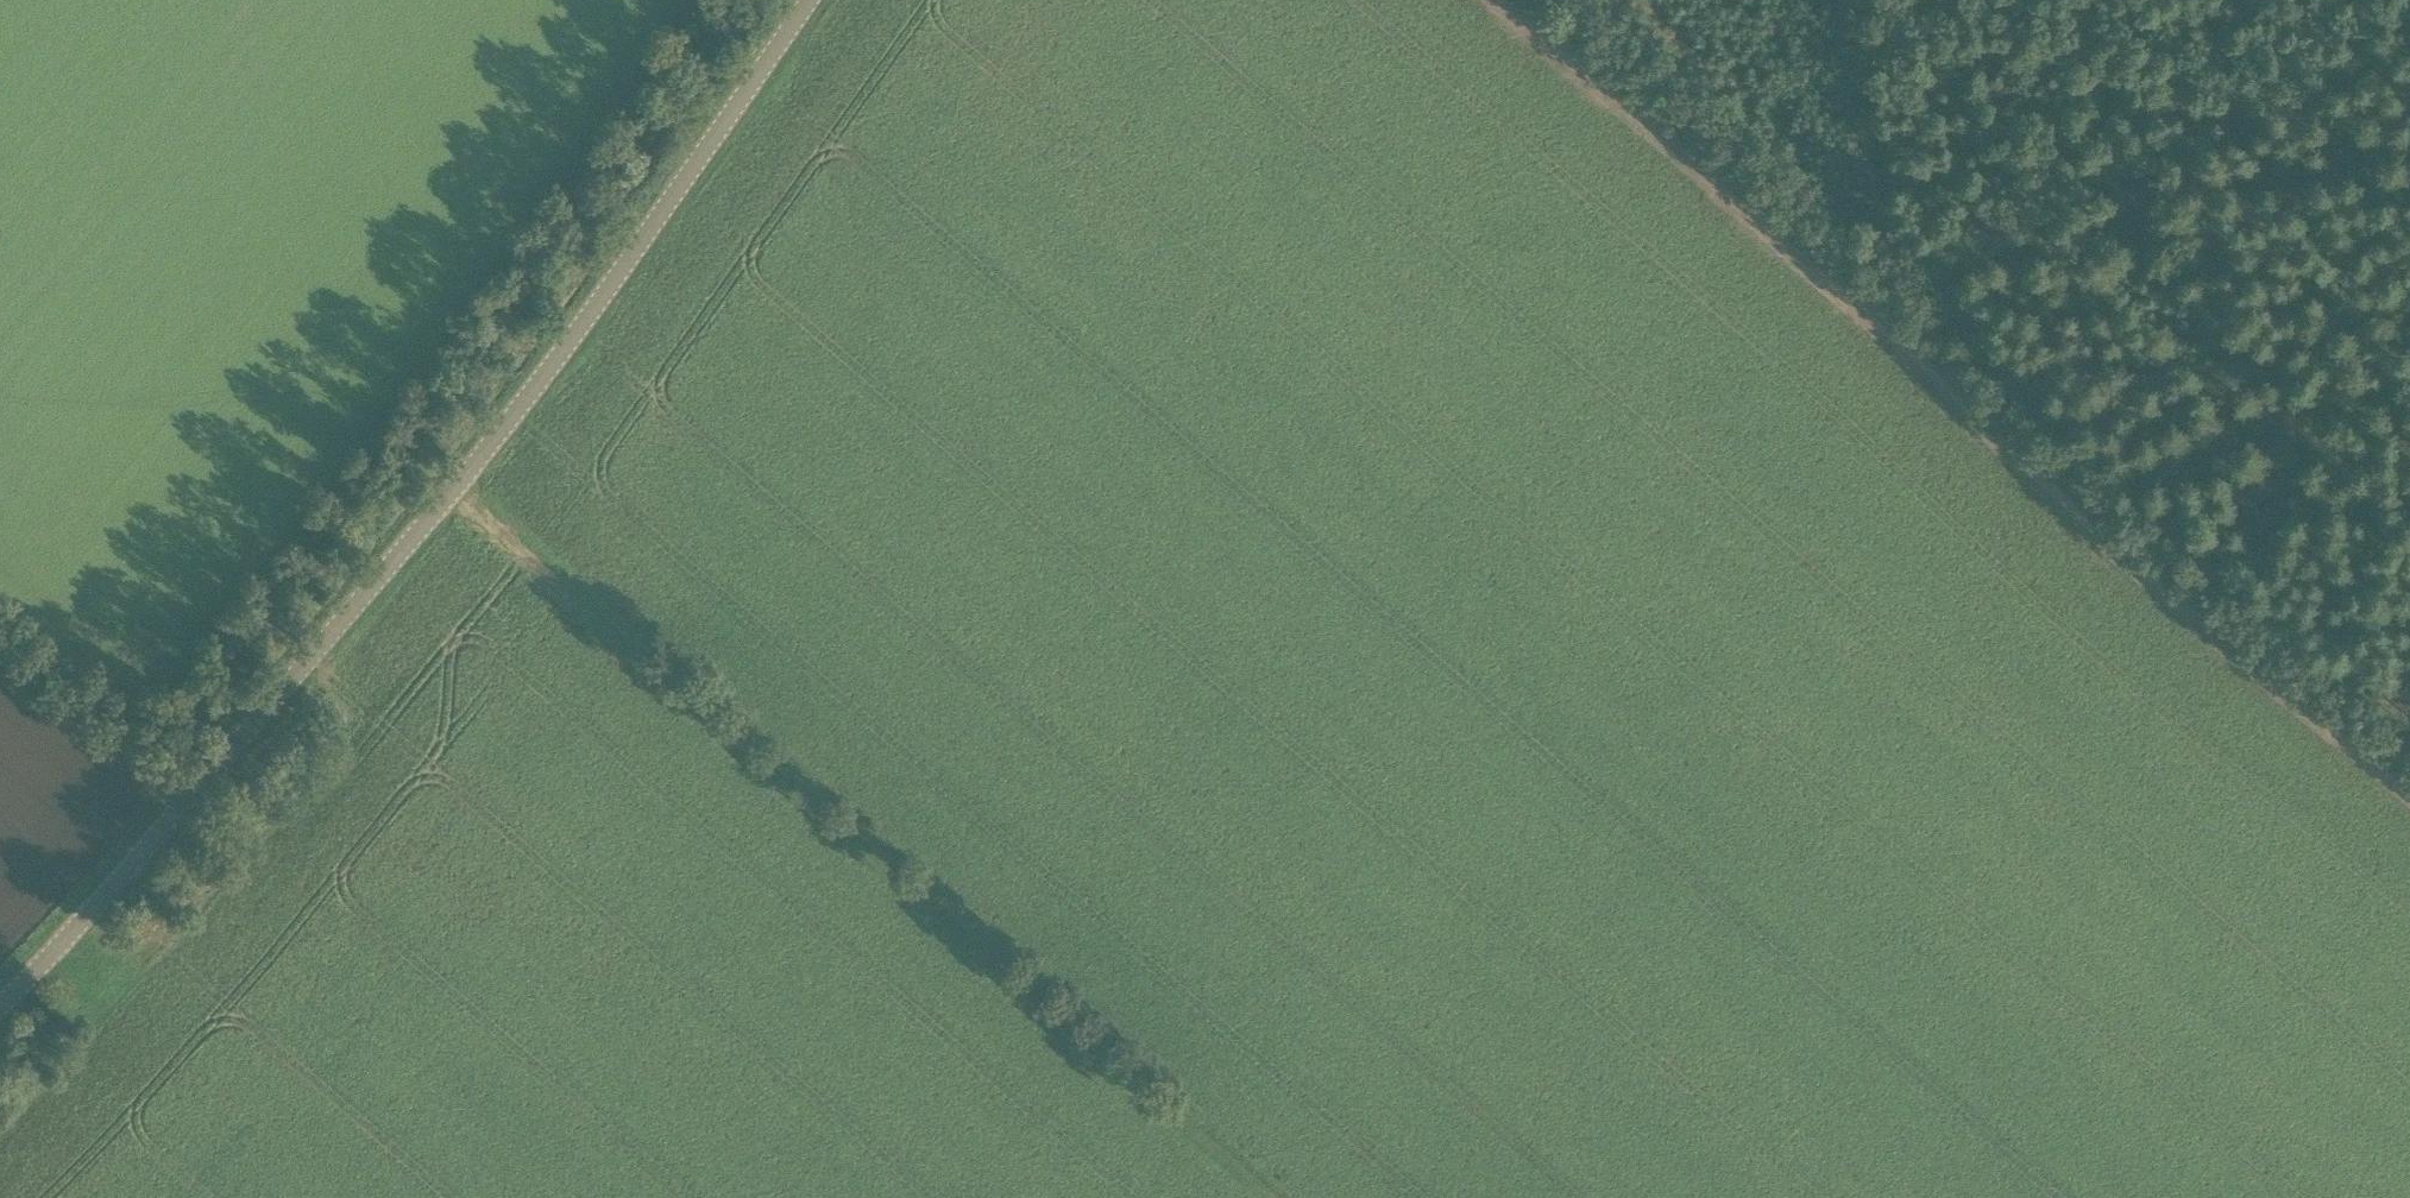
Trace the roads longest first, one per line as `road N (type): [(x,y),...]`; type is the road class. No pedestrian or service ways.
road 1 (unclassified): [(0,1012),(419,533),(642,243),(809,0)]
road 2 (track): [(2409,795),(2264,680),(1857,303),(1483,0)]

